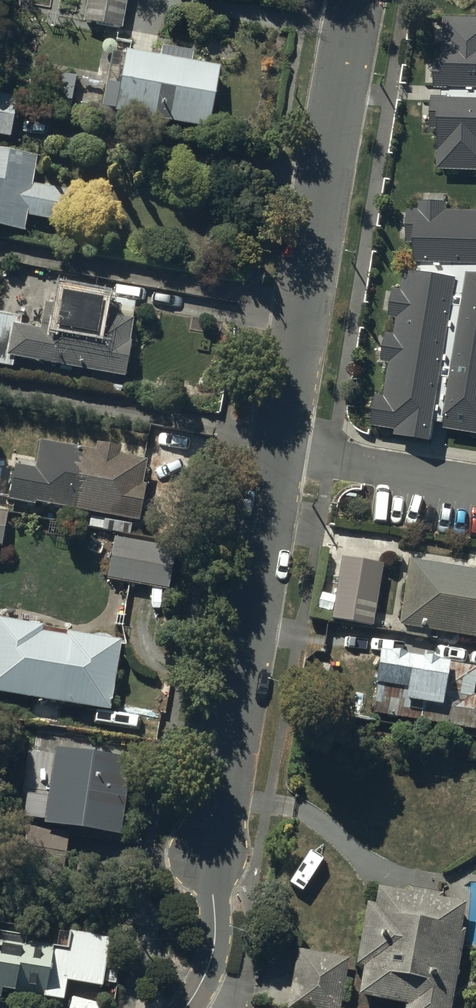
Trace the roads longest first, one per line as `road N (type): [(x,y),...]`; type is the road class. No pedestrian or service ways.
road 1 (residential): [(357,0),(232,779),(206,861),(215,946),(188,1007)]

